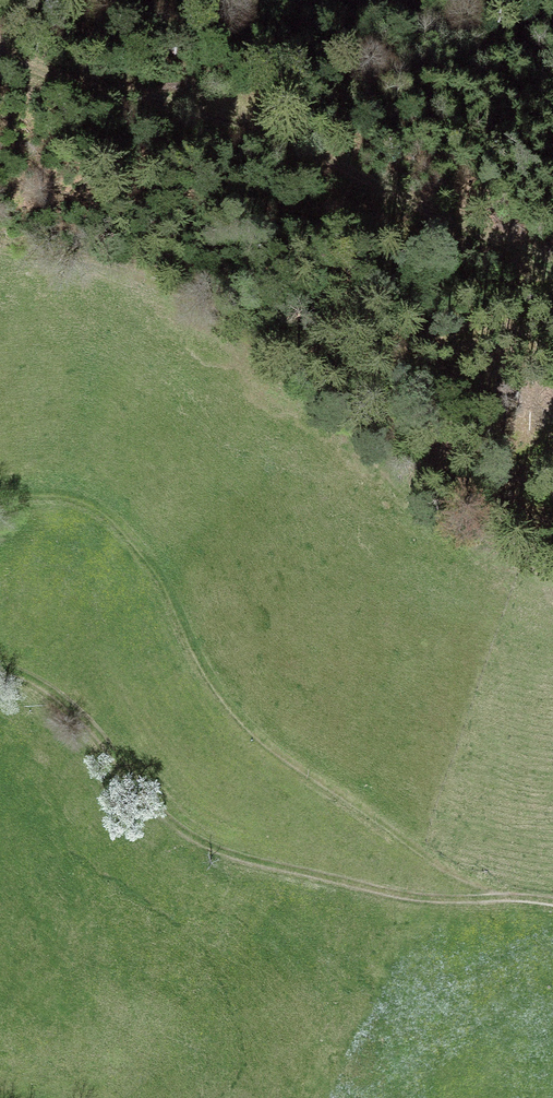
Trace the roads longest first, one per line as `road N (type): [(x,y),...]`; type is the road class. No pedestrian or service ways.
road 1 (track): [(0,500),(78,498),(127,530),(224,706),(300,772),(452,873),(512,897)]
road 2 (track): [(0,676),(46,690),(102,741),(130,787),(177,832),(227,854),(388,893),(552,903)]
road 3 (track): [(0,32),(271,128),(552,283)]

